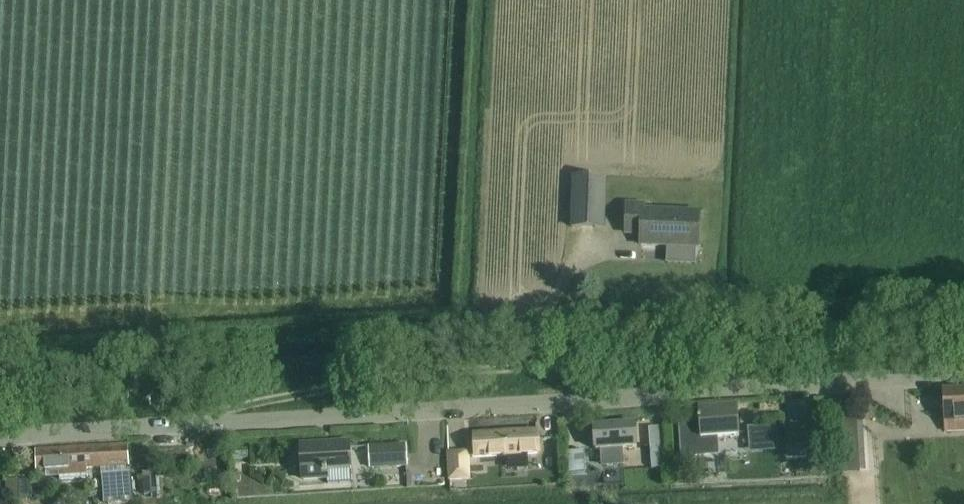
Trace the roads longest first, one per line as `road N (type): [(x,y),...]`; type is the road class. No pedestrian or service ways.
road 1 (tertiary): [(0,436),(963,373)]
road 2 (track): [(0,332),(551,302)]
road 3 (track): [(0,395),(445,371)]
road 4 (track): [(445,308),(463,0)]

